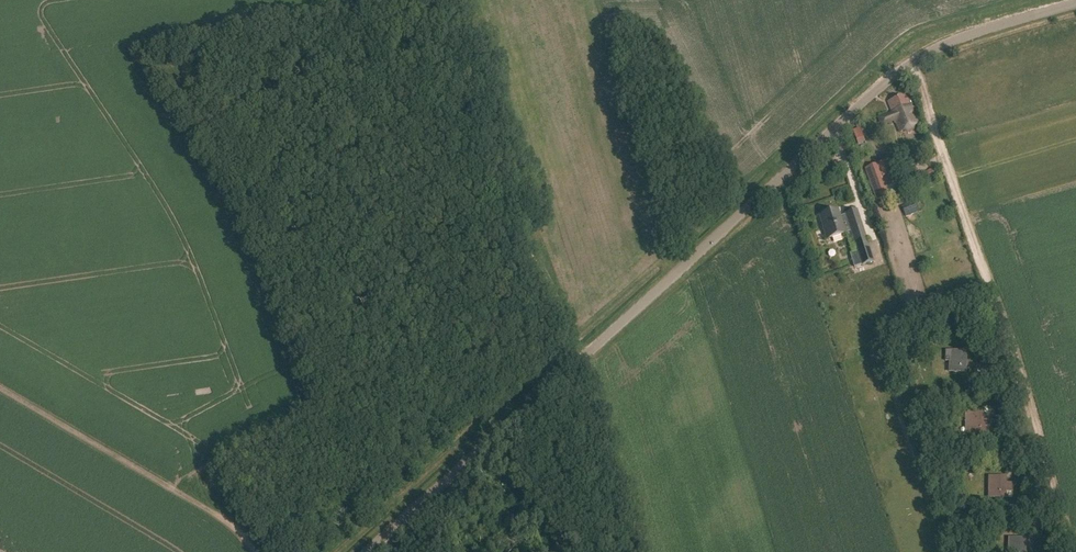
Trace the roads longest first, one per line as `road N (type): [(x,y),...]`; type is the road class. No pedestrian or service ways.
road 1 (unclassified): [(367,551),(886,82),(940,45),(1075,4)]
road 2 (track): [(914,61),(1021,371),(1071,551)]
road 3 (track): [(369,0),(541,263),(573,342)]
road 4 (track): [(0,388),(231,524),(253,551)]

